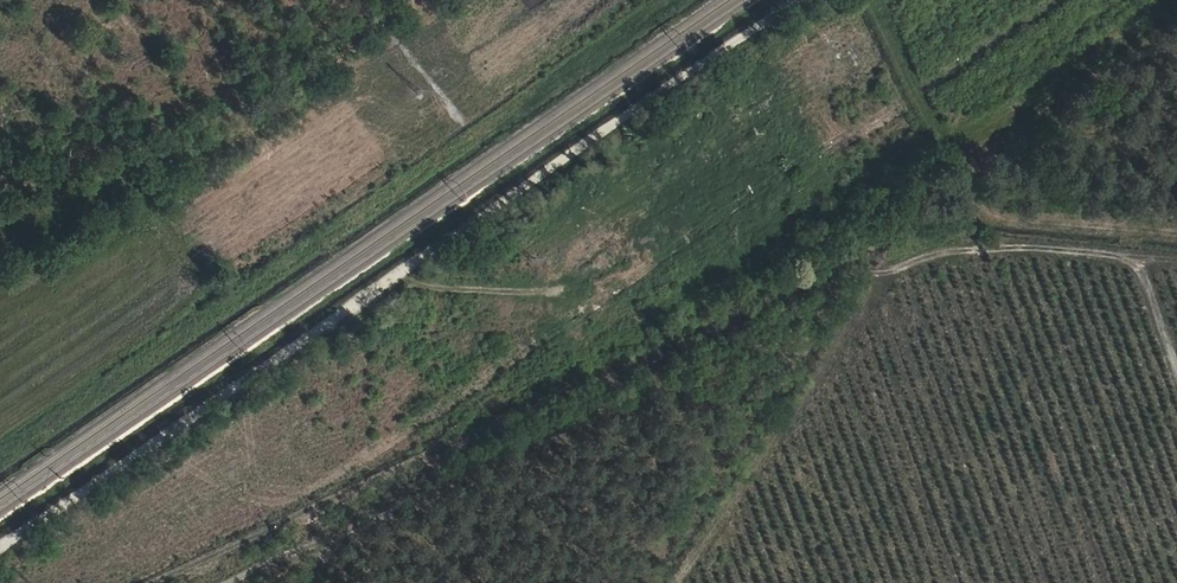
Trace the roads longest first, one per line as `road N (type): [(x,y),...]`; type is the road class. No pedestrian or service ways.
road 1 (track): [(799,0),(0,547)]
road 2 (track): [(854,272),(748,308),(538,431),(228,582)]
road 3 (track): [(644,582),(854,272),(1010,244),(1144,253)]
road 4 (track): [(1176,233),(1013,217),(976,202),(945,154),(881,0)]
road 5 (track): [(1104,251),(1136,265),(1176,365)]

